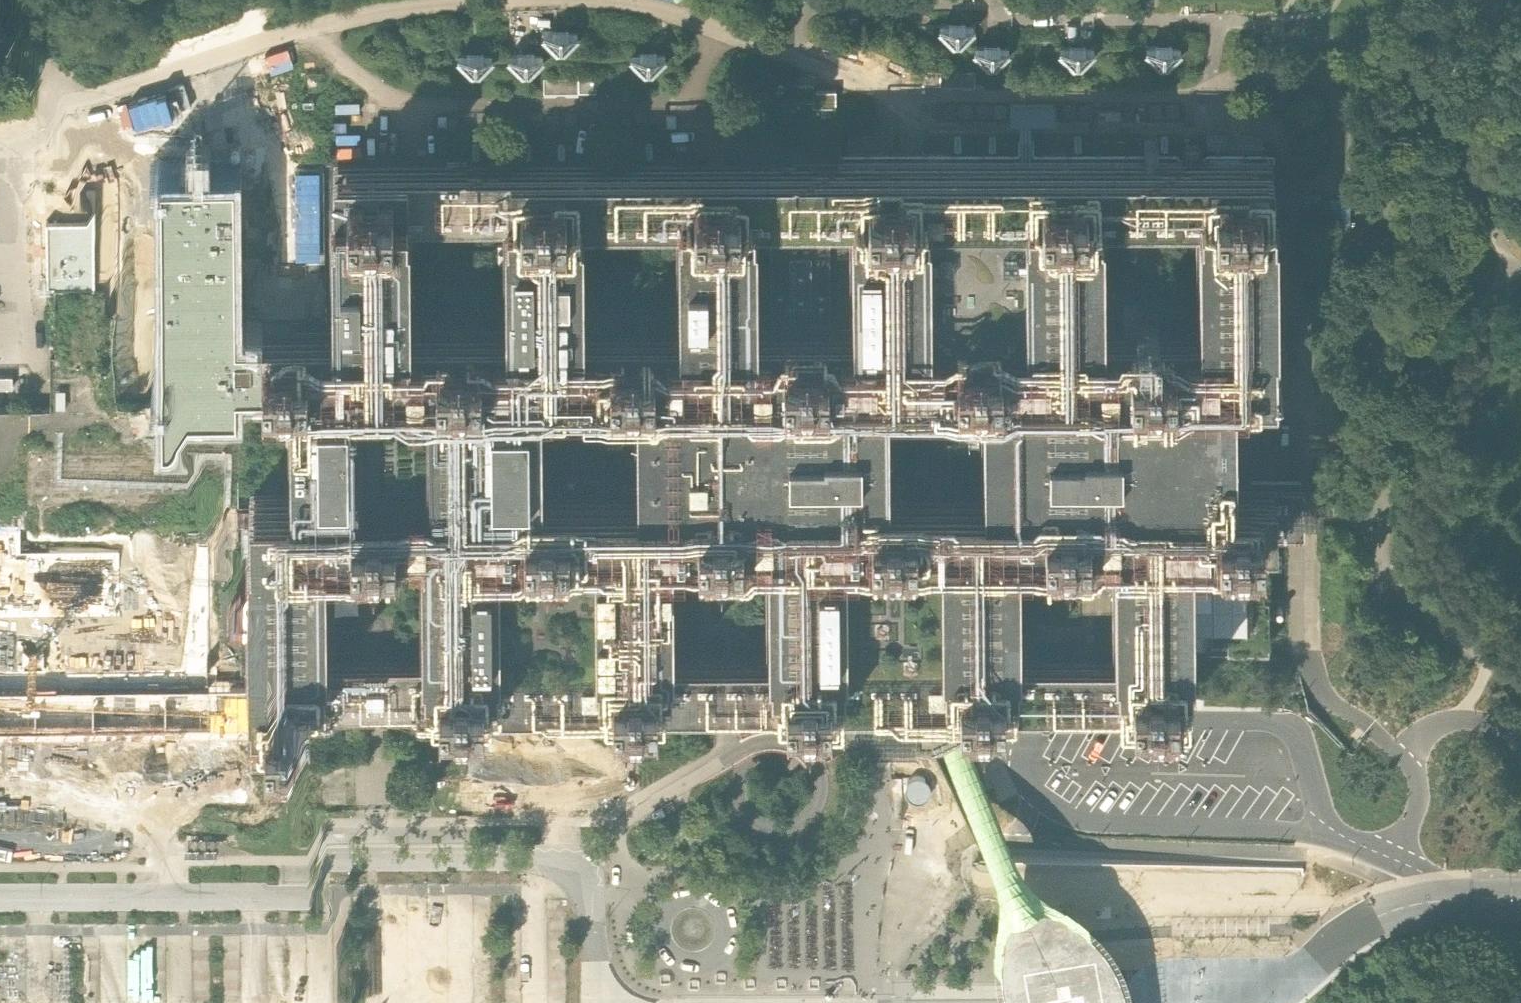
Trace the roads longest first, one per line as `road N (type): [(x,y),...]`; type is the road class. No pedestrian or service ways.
road 1 (unclassified): [(599,1002),(596,884),(586,869),(566,863),(0,865)]
road 2 (residential): [(1355,924),(1286,982),(1180,994)]
road 3 (unclassified): [(1520,892),(1411,904),(1355,924)]

